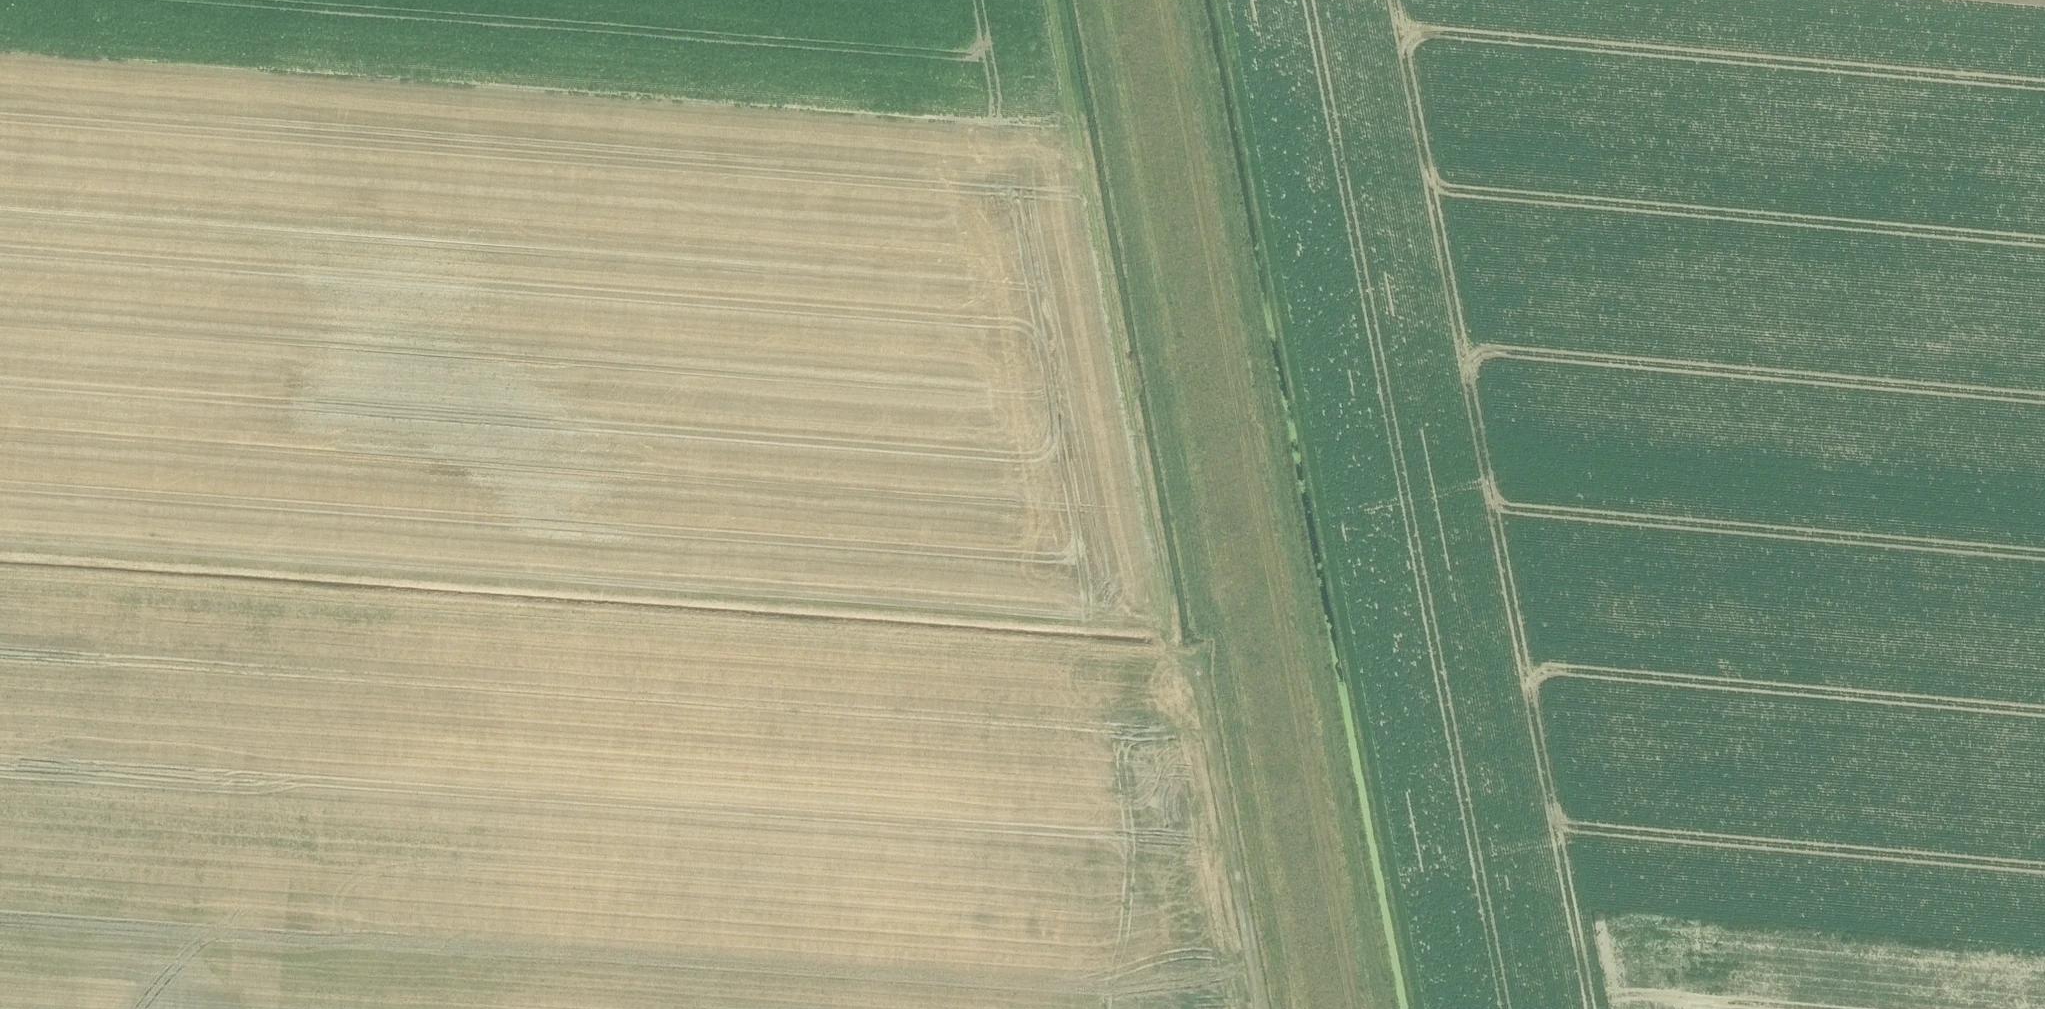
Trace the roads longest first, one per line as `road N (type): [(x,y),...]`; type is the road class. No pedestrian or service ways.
road 1 (track): [(1188,0),(1386,1008)]
road 2 (track): [(1261,1008),(1074,0)]

